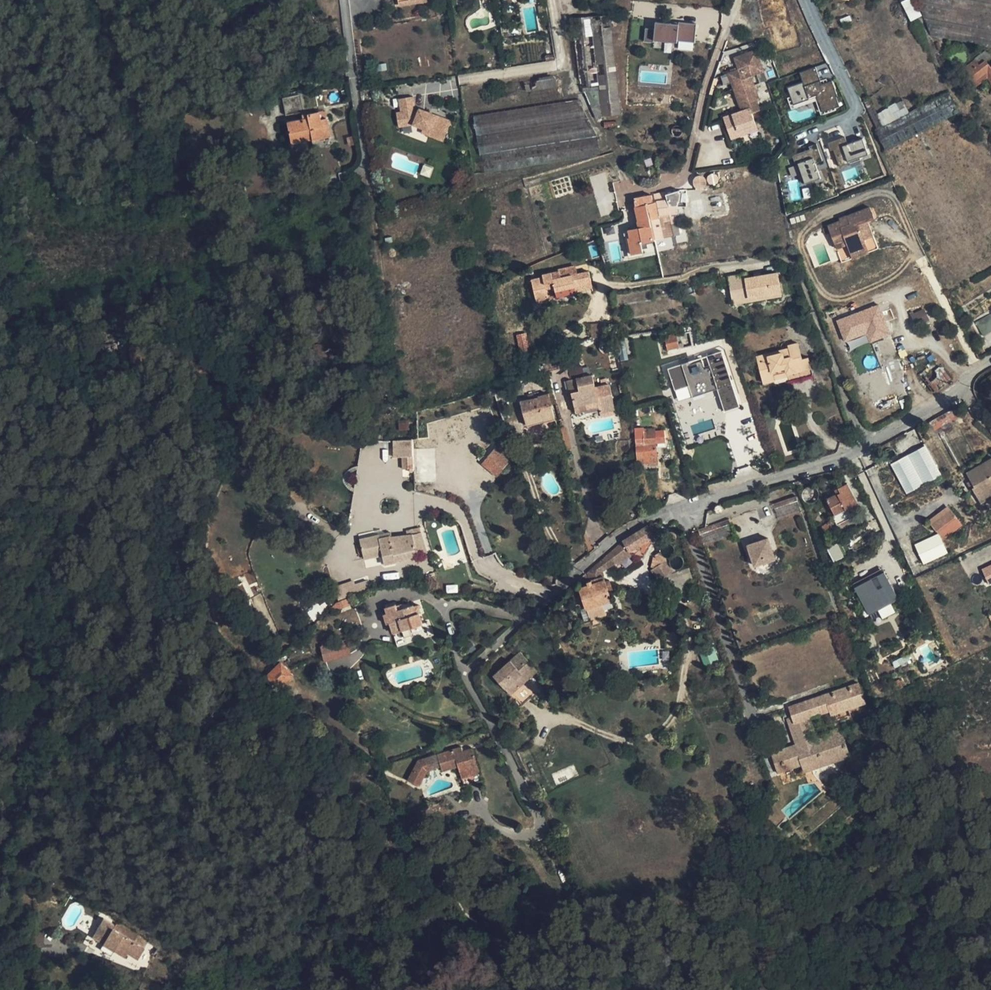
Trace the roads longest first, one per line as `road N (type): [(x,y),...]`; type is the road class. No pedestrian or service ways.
road 1 (residential): [(866,445),(652,519),(586,563),(564,588)]
road 2 (residential): [(344,0),(366,173)]
road 3 (residential): [(990,361),(866,445)]
road 4 (residential): [(866,445),(818,315)]

